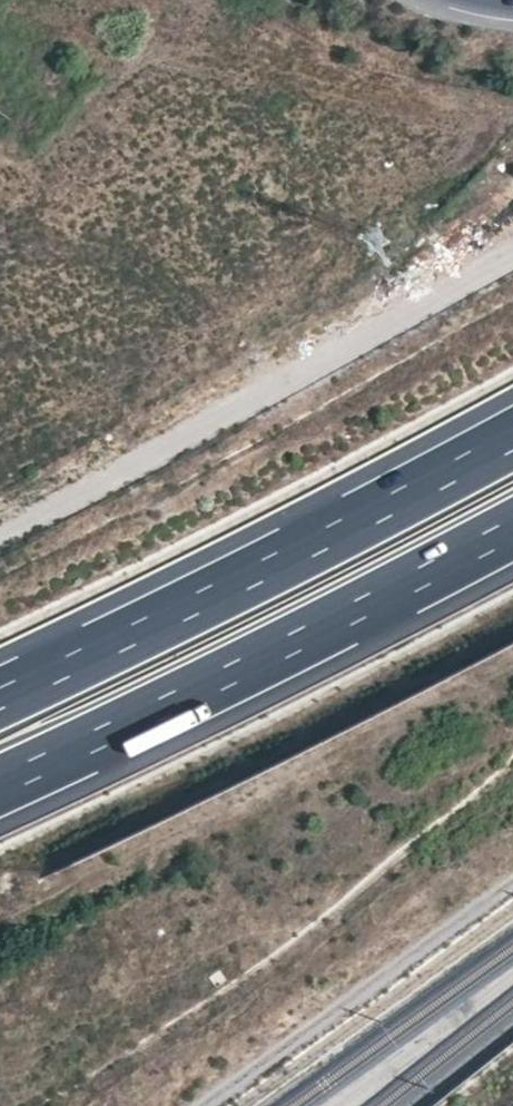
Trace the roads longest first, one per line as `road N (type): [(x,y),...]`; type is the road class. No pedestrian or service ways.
road 1 (unclassified): [(0,535),(512,256)]
road 2 (motorway): [(512,438),(0,698)]
road 3 (motorway): [(0,785),(512,528)]

